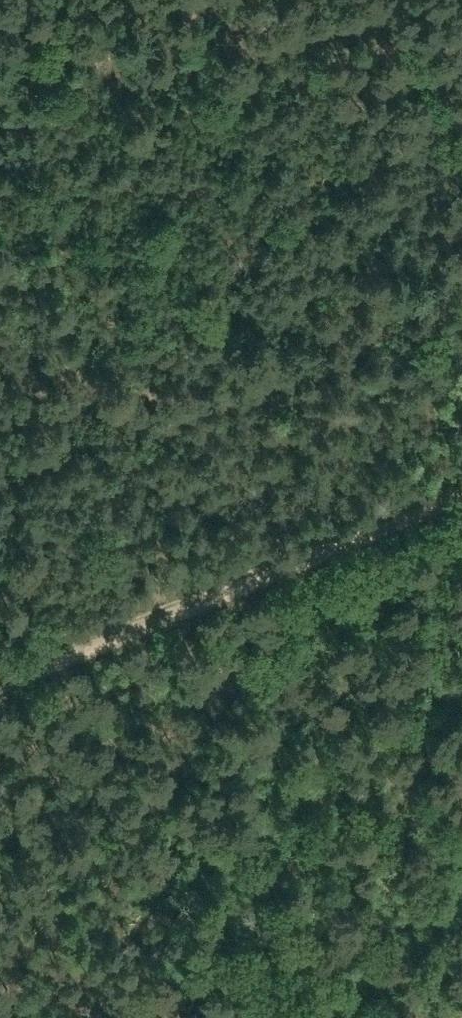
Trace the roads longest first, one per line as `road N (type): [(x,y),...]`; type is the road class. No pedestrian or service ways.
road 1 (track): [(0,683),(461,493)]

